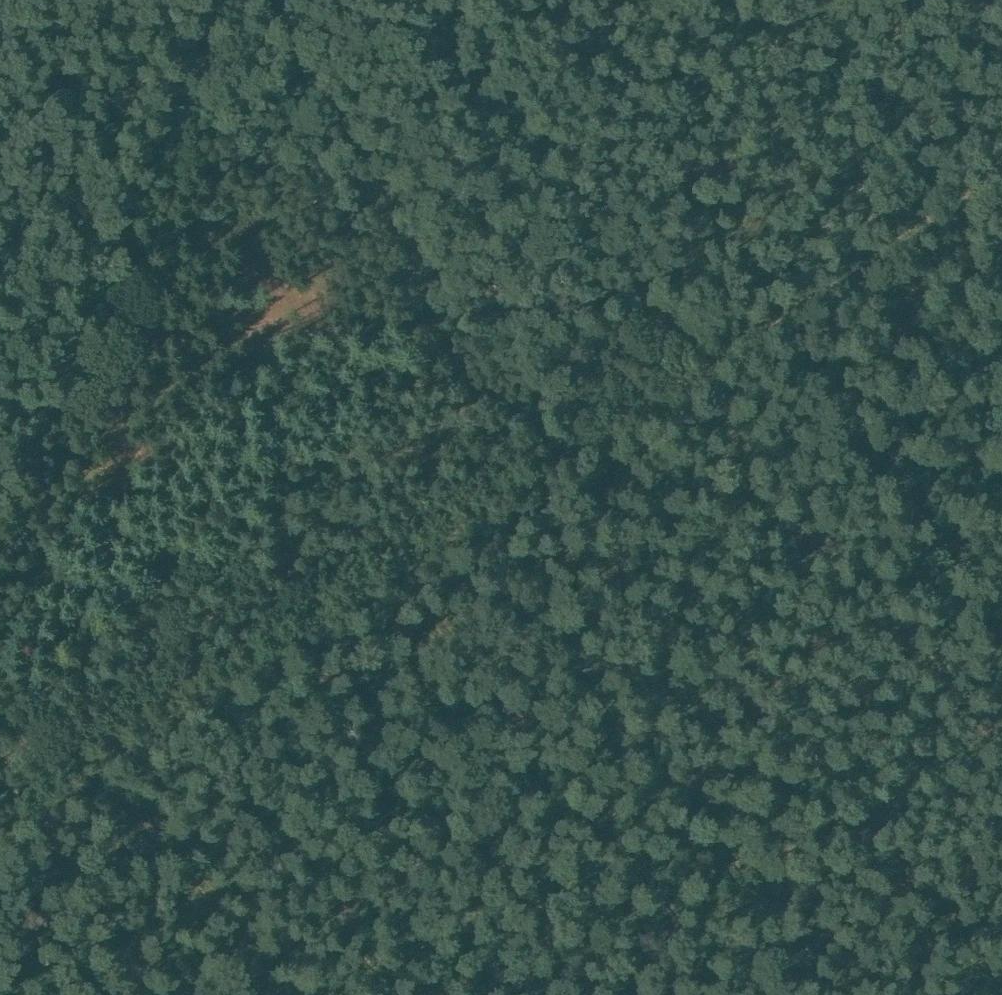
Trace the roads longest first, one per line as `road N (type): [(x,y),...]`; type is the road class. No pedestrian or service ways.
road 1 (track): [(0,832),(1001,165)]
road 2 (track): [(241,0),(0,589)]
road 3 (track): [(959,192),(811,0)]
road 4 (track): [(0,28),(180,156)]

